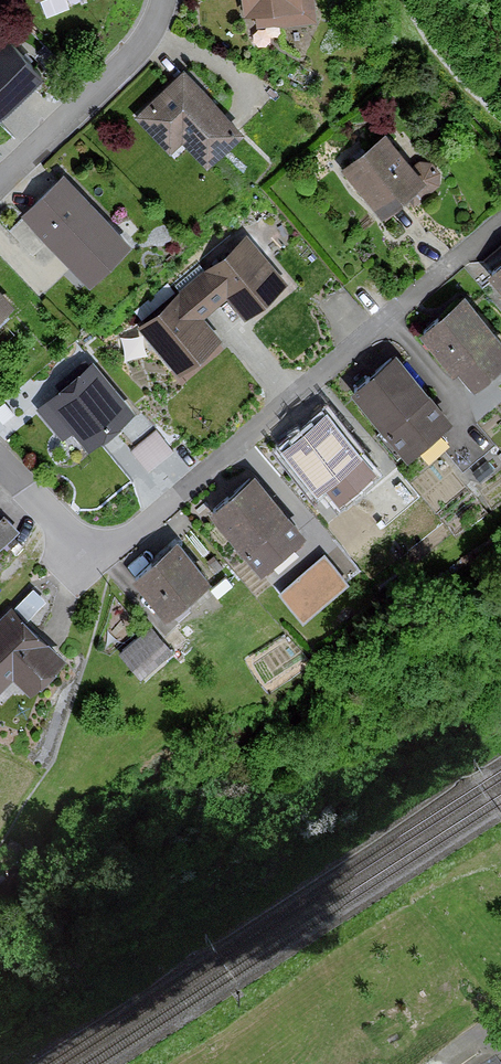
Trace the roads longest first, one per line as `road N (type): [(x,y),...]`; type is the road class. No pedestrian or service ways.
road 1 (residential): [(500,224),(92,556)]
road 2 (residential): [(0,188),(149,40),(163,0)]
road 3 (residential): [(0,464),(92,556)]

